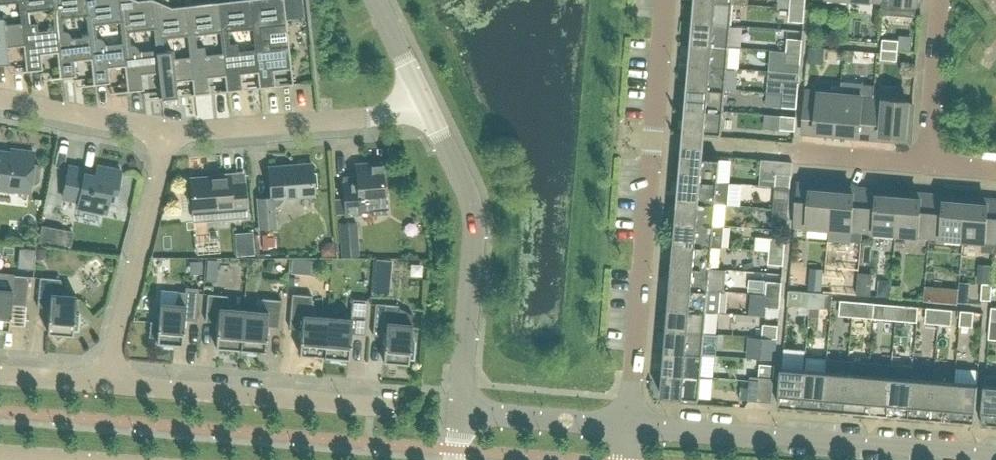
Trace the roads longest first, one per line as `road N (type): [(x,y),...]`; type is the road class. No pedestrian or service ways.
road 1 (residential): [(664,0),(629,425)]
road 2 (residential): [(995,456),(629,425)]
road 3 (tertiary): [(457,413),(475,227),(462,179),(429,112)]
road 4 (residential): [(391,407),(105,383)]
road 5 (residential): [(429,112),(169,132)]
road 6 (residential): [(105,383),(169,132)]
road 7 (residential): [(629,425),(457,413)]
road 8 (residential): [(169,132),(0,99)]
road 9 (residential): [(915,159),(927,0)]
road 10 (residential): [(915,159),(788,152)]
road 11 (tertiary): [(429,112),(375,0)]

